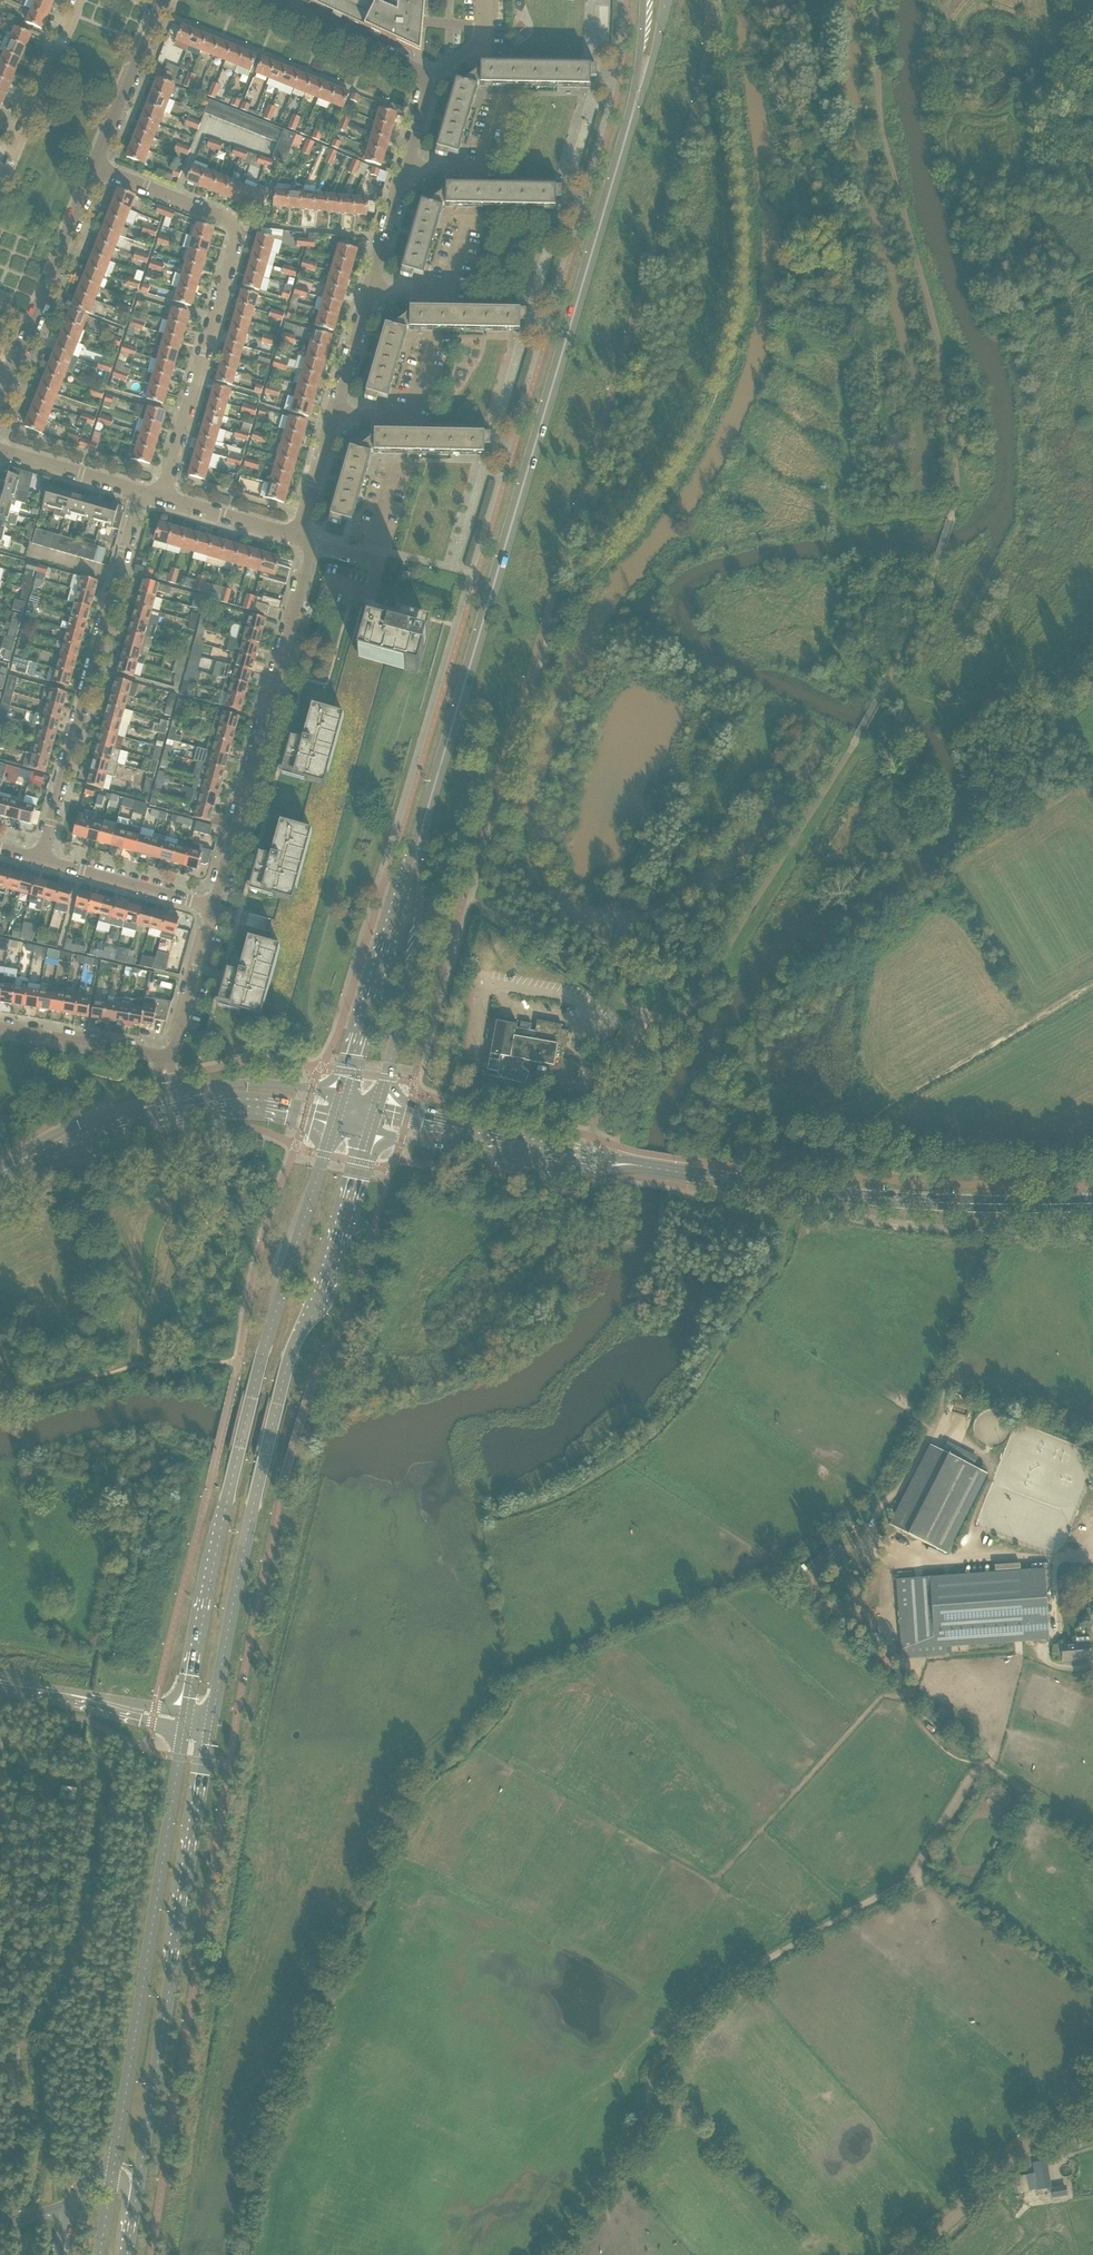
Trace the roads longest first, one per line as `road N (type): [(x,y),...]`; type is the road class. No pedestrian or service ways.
road 1 (track): [(802,1208),(791,1256),(710,1359),(686,1404),(607,1474),(490,1525),(479,1542),(507,1695),(473,1759),(422,1803),(373,1899),(259,2175),(246,2254)]
road 2 (secondary): [(421,831),(632,111)]
road 3 (secondary): [(210,1726),(288,1361),(331,1263),(370,1130)]
road 4 (secondary): [(334,1122),(262,1355),(216,1541),(186,1712)]
road 5 (secondary): [(136,2199),(210,1726)]
road 6 (secondary): [(1088,1203),(903,1201),(618,1164)]
road 7 (secondary): [(183,1728),(112,2175)]
road 8 (residential): [(158,497),(235,230),(100,166)]
road 9 (residential): [(141,492),(39,860)]
road 10 (track): [(1092,984),(859,1130),(808,1173),(802,1208)]
road 11 (residential): [(210,911),(309,550)]
road 12 (secondary): [(377,1111),(414,975),(421,831)]
road 13 (secondary): [(421,831),(340,1099)]
road 14 (secondary): [(370,1130),(591,1170),(618,1164)]
road 15 (unclassified): [(913,2254),(1092,2079)]
road 16 (tertiary): [(17,376),(100,166)]
road 17 (secondary): [(589,1156),(377,1111)]
road 18 (residential): [(0,180),(78,0)]
road 19 (residential): [(210,911),(39,860)]
road 20 (tertiary): [(100,166),(165,0)]
road 21 (secondary): [(340,1099),(265,1083),(168,1095)]
road 22 (residential): [(170,1057),(0,1028)]
road 23 (residential): [(427,76),(277,0)]
road 24 (secondary): [(168,1095),(56,1131),(20,1162)]
road 25 (secondary): [(174,1118),(268,1108),(334,1122)]
road 26 (secondary): [(20,1162),(174,1118)]
road 27 (residential): [(170,1057),(210,911)]
road 28 (unclassified): [(589,1156),(645,1018)]
road 29 (residential): [(141,492),(0,454)]
road 30 (residential): [(297,538),(158,497)]
road 31 (residential): [(332,415),(410,414),(427,354)]
road 32 (residential): [(400,174),(484,166),(501,115)]
road 33 (residential): [(368,291),(442,292),(465,239)]
road 34 (residential): [(332,415),(368,291)]
road 35 (residential): [(297,538),(332,415)]
road 36 (tertiary): [(63,1695),(183,1728)]
road 37 (tertiary): [(186,1712),(63,1695)]
road 38 (residential): [(368,291),(400,174)]

